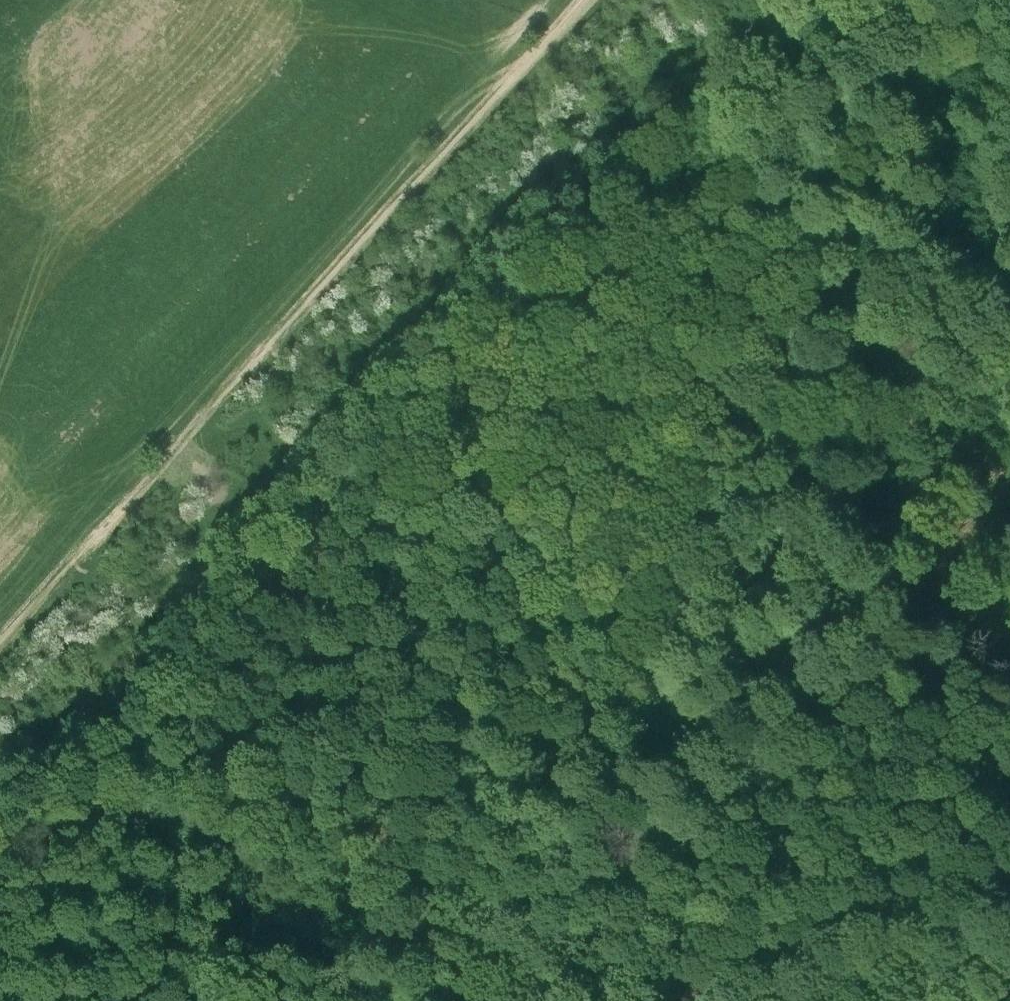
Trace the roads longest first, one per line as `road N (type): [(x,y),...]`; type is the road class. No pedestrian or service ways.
road 1 (track): [(585,0),(0,639)]
road 2 (track): [(644,1000),(708,986),(894,901),(1009,887)]

